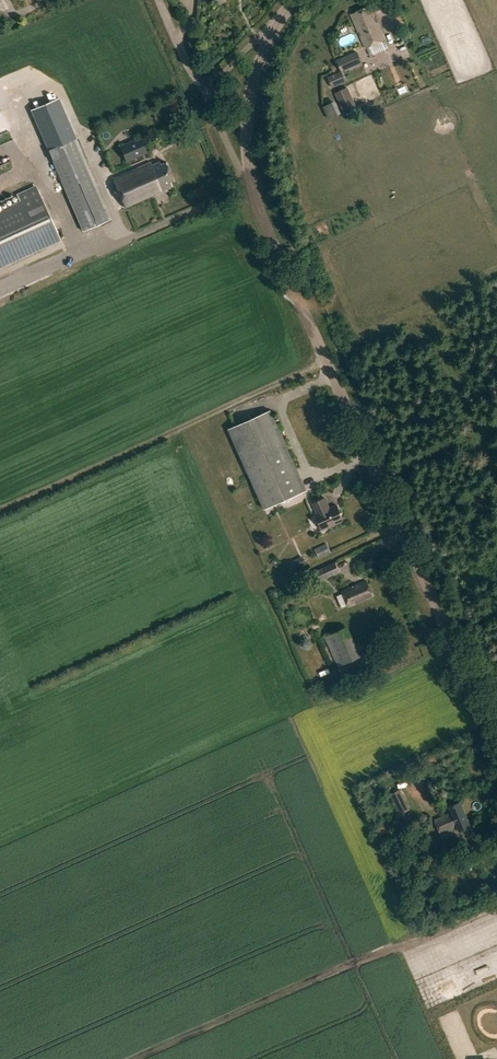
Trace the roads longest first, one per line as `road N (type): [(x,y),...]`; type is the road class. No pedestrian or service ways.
road 1 (tertiary): [(496,739),(252,192)]
road 2 (unclassified): [(252,192),(205,93),(271,30)]
road 3 (tertiary): [(252,192),(247,107),(271,30)]

